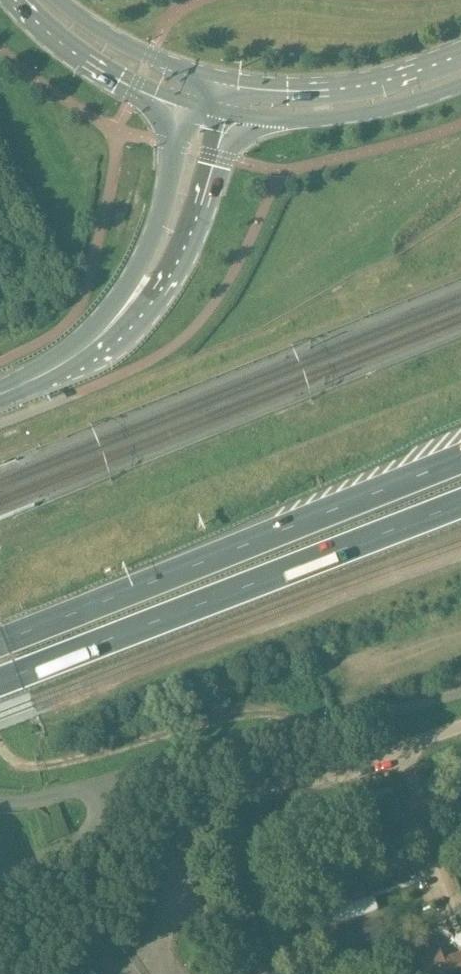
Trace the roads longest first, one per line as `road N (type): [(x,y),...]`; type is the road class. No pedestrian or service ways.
road 1 (motorway): [(460,460),(0,641)]
road 2 (motorway): [(0,680),(460,502)]
road 3 (unclassified): [(460,725),(222,803),(189,825),(175,849),(178,876),(262,973)]
road 4 (secondary): [(460,49),(337,83),(213,77)]
road 5 (secondary): [(228,112),(344,114),(460,84)]
road 6 (secondary): [(128,308),(180,257),(228,112)]
road 7 (secondary): [(186,103),(128,308)]
road 8 (tertiary): [(28,0),(91,59),(186,103)]
road 9 (tertiary): [(213,77),(150,57),(56,0)]
road 10 (secondary): [(0,394),(74,358),(128,308)]

